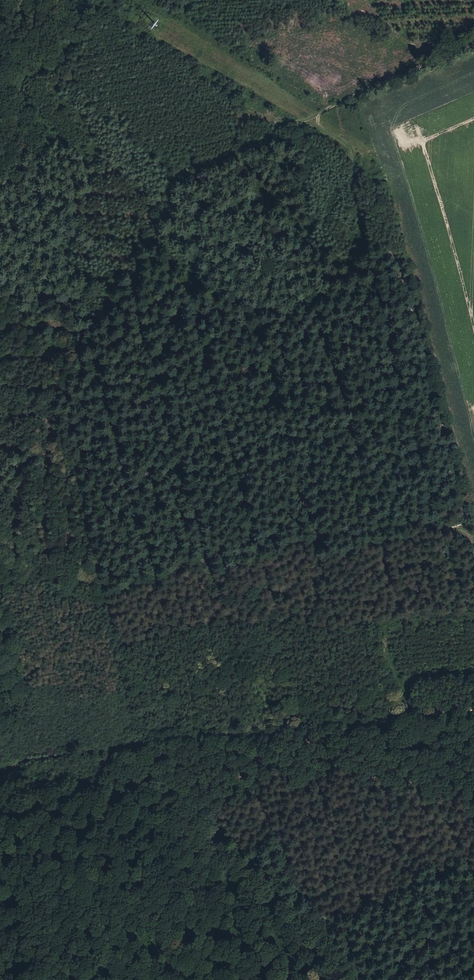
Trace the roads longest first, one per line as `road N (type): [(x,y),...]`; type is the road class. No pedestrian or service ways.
road 1 (track): [(0,479),(37,436),(169,182),(314,112)]
road 2 (track): [(473,550),(351,193),(350,162),(313,133),(314,112)]

